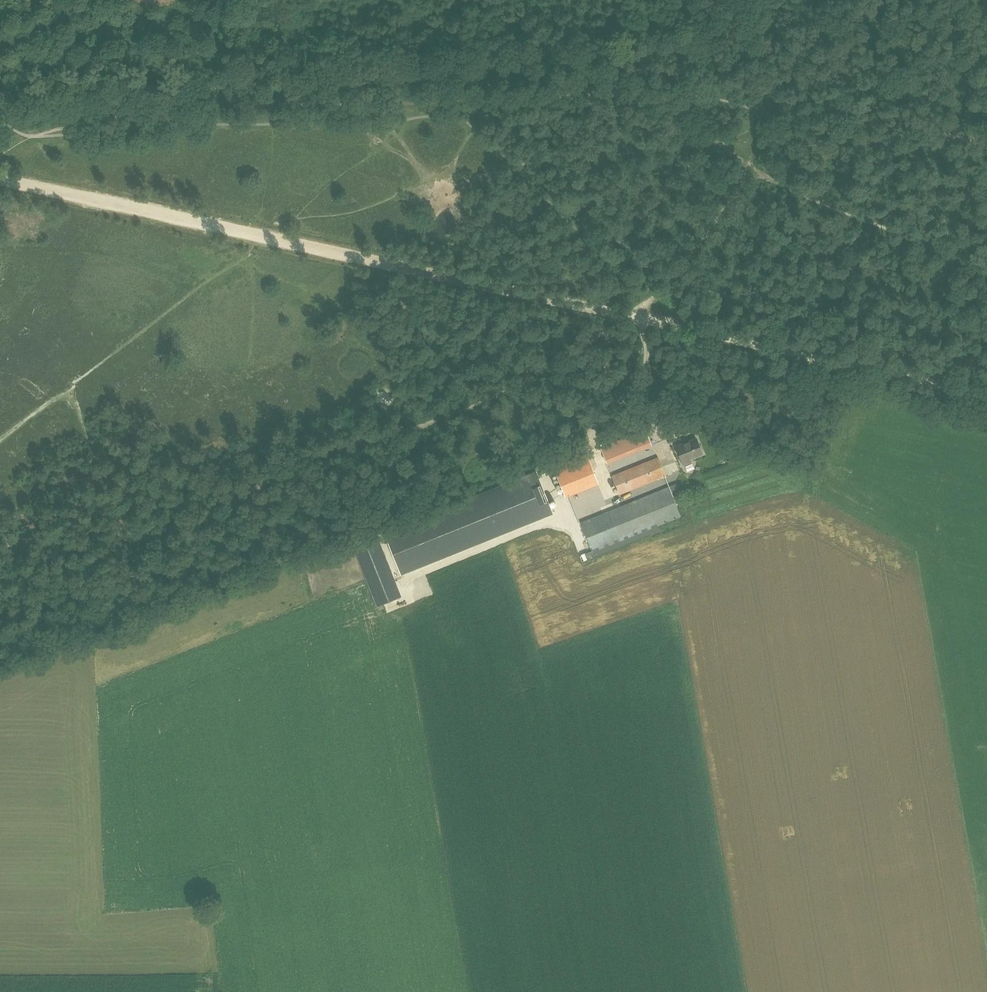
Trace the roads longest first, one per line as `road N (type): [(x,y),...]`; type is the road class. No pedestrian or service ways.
road 1 (track): [(608,310),(0,180)]
road 2 (track): [(986,395),(701,332)]

